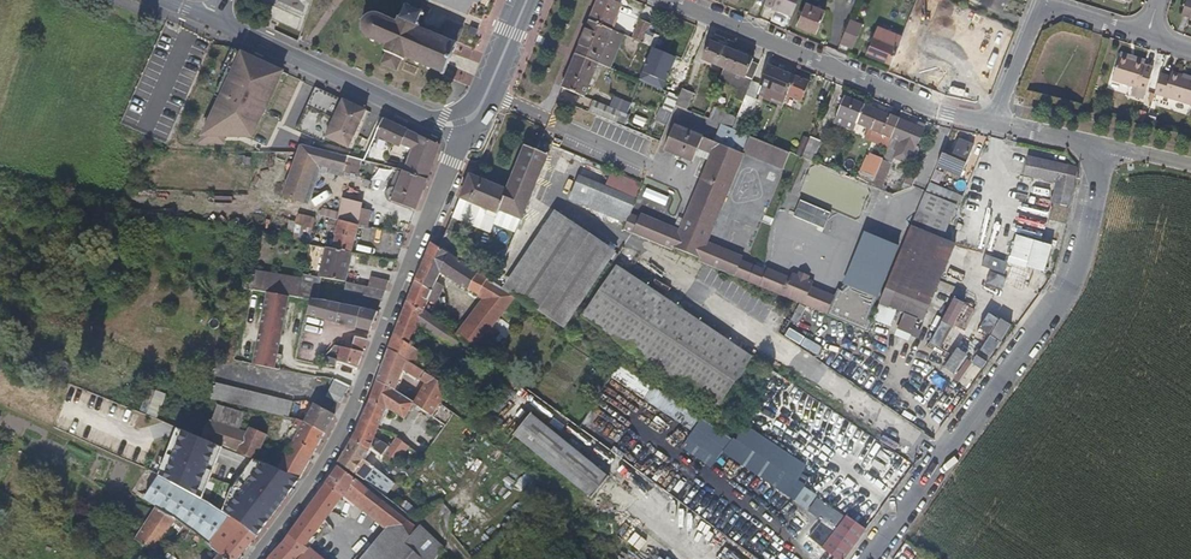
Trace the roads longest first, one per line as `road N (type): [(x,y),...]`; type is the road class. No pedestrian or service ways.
road 1 (unclassified): [(1102,148),(1088,242),(1070,288),(864,558)]
road 2 (unclassified): [(463,136),(342,427),(303,504),(254,558)]
road 3 (unclassified): [(658,0),(936,116),(992,122)]
road 4 (tertiary): [(207,18),(463,136)]
road 5 (tertiary): [(523,0),(463,136)]
road 6 (unclassified): [(992,122),(1037,4)]

